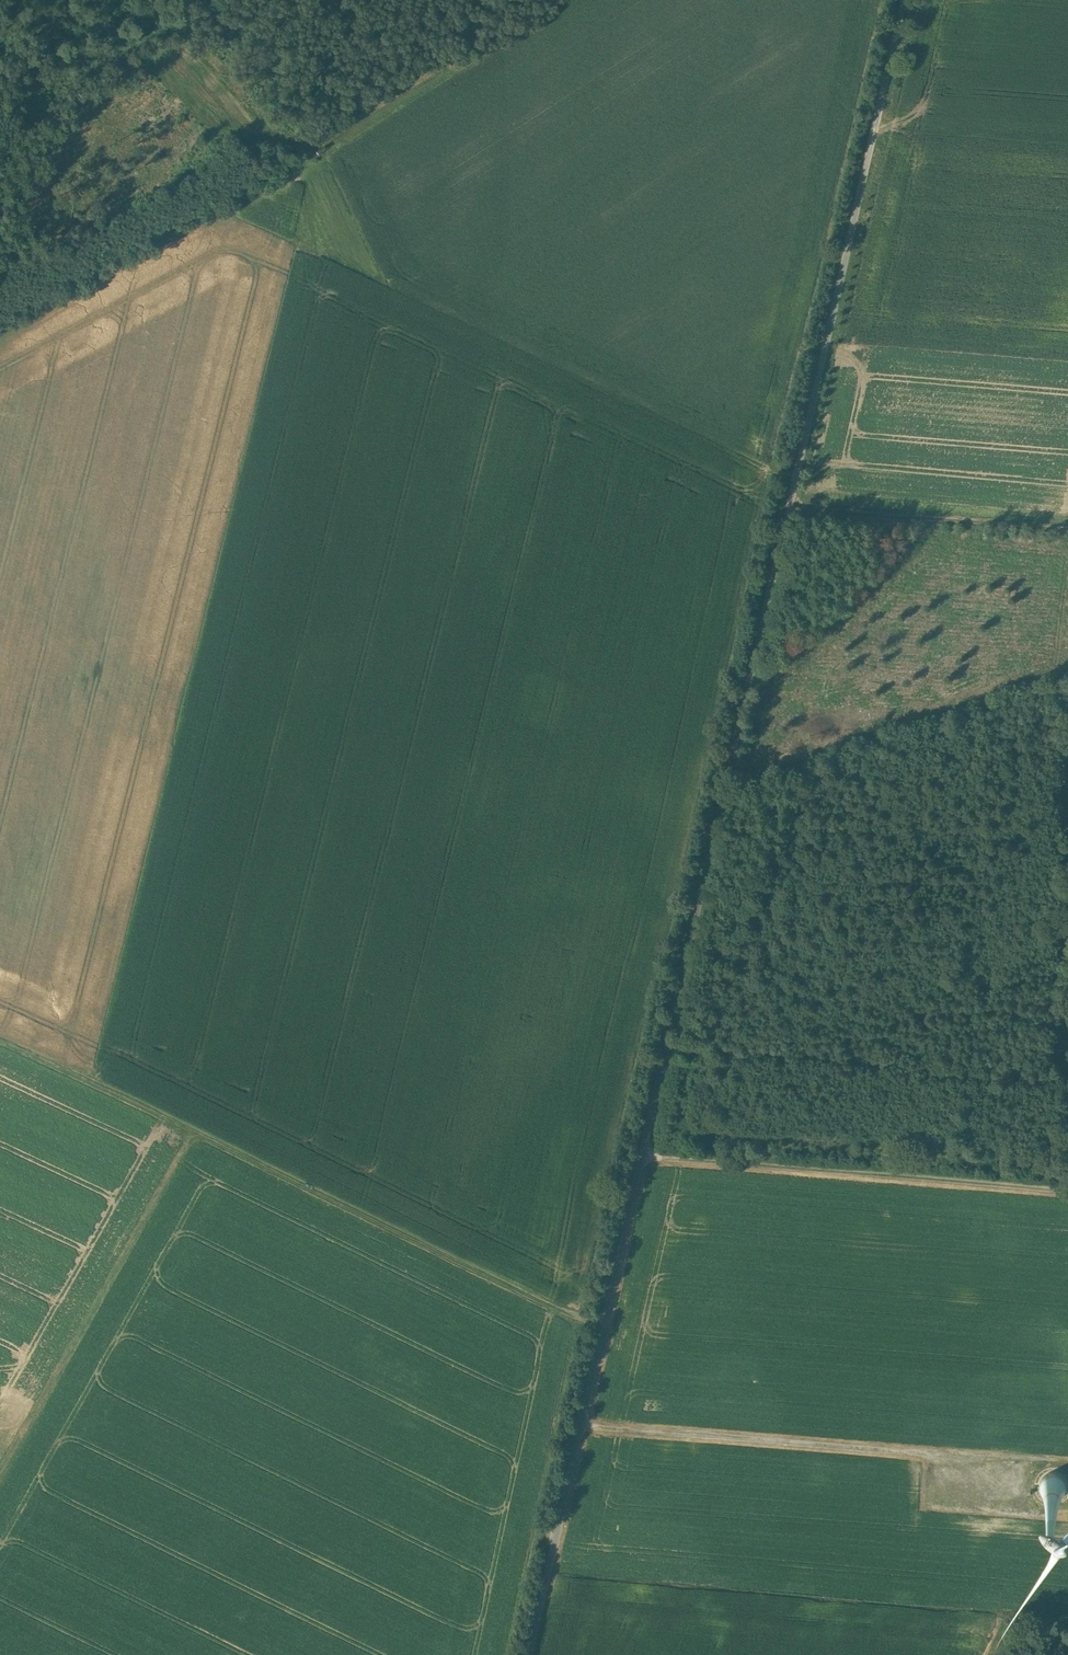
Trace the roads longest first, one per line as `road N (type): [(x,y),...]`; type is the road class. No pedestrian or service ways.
road 1 (track): [(905,0),(528,1654)]
road 2 (track): [(1053,1486),(921,1452),(580,1421)]
road 3 (track): [(1067,1190),(645,1155)]
road 4 (track): [(791,504),(1067,527)]

